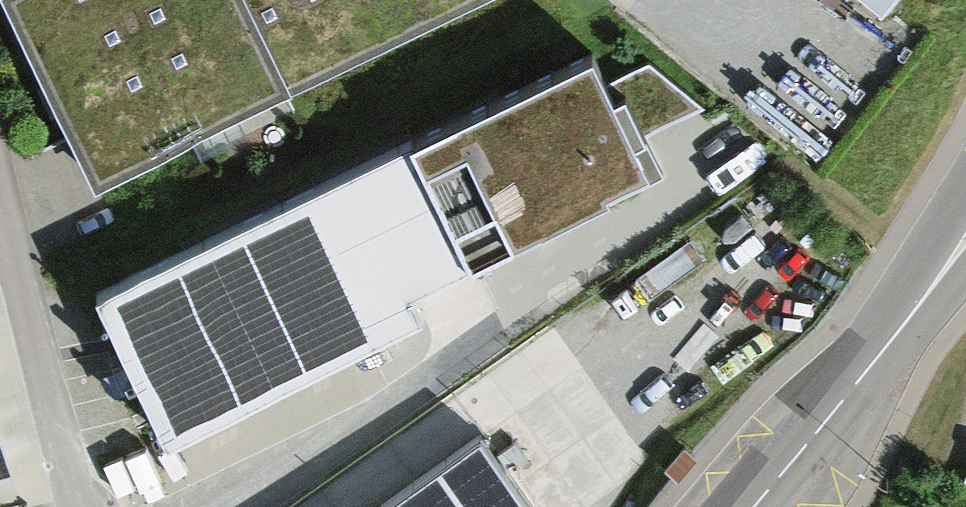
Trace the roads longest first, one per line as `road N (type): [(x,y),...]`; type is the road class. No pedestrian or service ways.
road 1 (tertiary): [(965,238),(753,506)]

